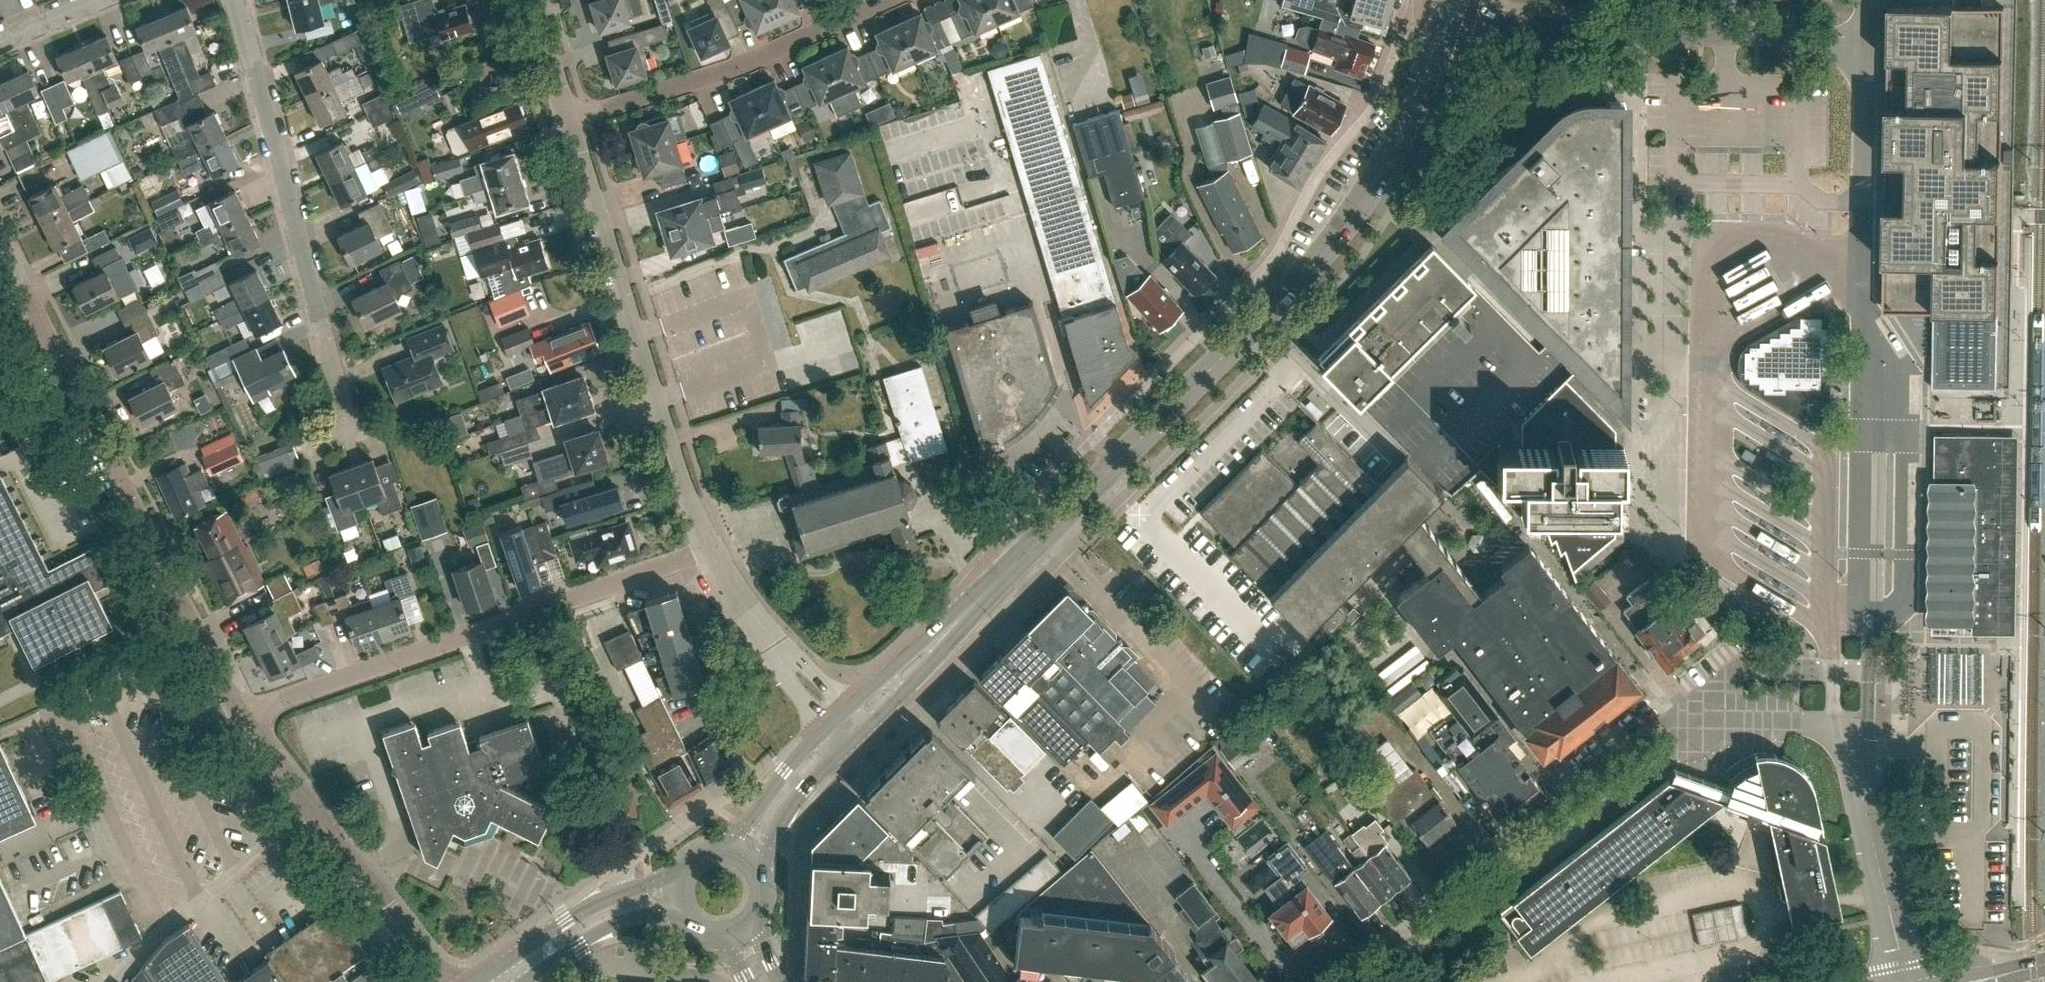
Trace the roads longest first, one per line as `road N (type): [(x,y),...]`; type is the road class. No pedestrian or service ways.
road 1 (secondary): [(933,646),(1358,213),(1424,89),(1450,15)]
road 2 (residential): [(1372,981),(1691,738),(1735,725),(1836,734),(1859,756)]
road 3 (residential): [(240,714),(0,244)]
road 4 (residential): [(240,714),(709,551)]
road 5 (unclassified): [(709,551),(683,492),(570,123)]
road 6 (residential): [(346,421),(236,0)]
road 7 (residential): [(1867,41),(1518,28),(1450,15)]
road 8 (residential): [(570,123),(704,79),(884,0)]
road 9 (residential): [(444,981),(240,714)]
road 10 (residential): [(1907,981),(1859,756)]
road 11 (residential): [(767,792),(742,791),(714,806),(621,869),(618,892)]
road 12 (secondary): [(752,867),(806,786),(854,734)]
road 13 (secondary): [(530,965),(567,954),(620,922),(681,912)]
road 14 (residential): [(1863,201),(1867,41)]
road 15 (unclassified): [(787,661),(754,625),(709,551)]
road 16 (unclassified): [(570,123),(532,0)]
road 17 (secondary): [(854,734),(927,667),(933,646)]

